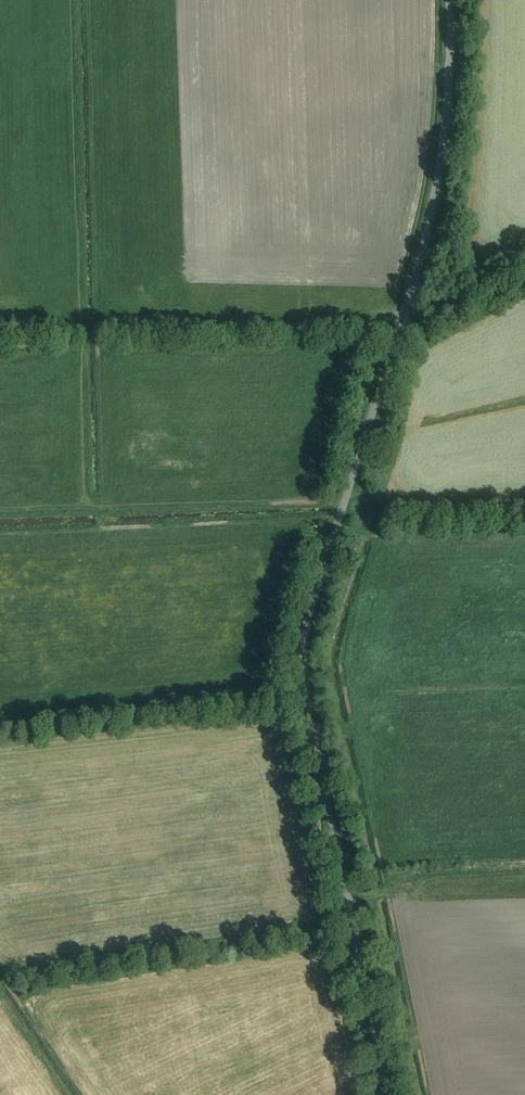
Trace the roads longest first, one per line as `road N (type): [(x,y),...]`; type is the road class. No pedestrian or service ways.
road 1 (unclassified): [(389,1094),(301,657),(428,234),(445,138),(451,0)]

